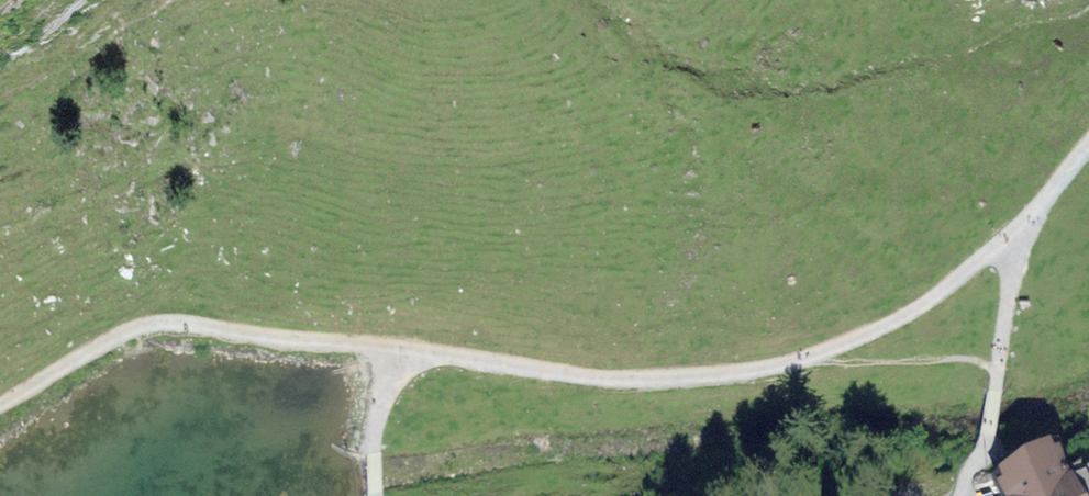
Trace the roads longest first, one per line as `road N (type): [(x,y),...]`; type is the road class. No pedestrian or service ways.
road 1 (track): [(0,402),(121,332),(172,322),(352,345),(391,359),(430,354),(617,382),(757,374),(830,353),(926,305),(1014,242)]
road 2 (track): [(391,359),(374,453),(375,495)]
road 3 (track): [(999,372),(1014,242)]
road 4 (track): [(999,372),(967,495)]

